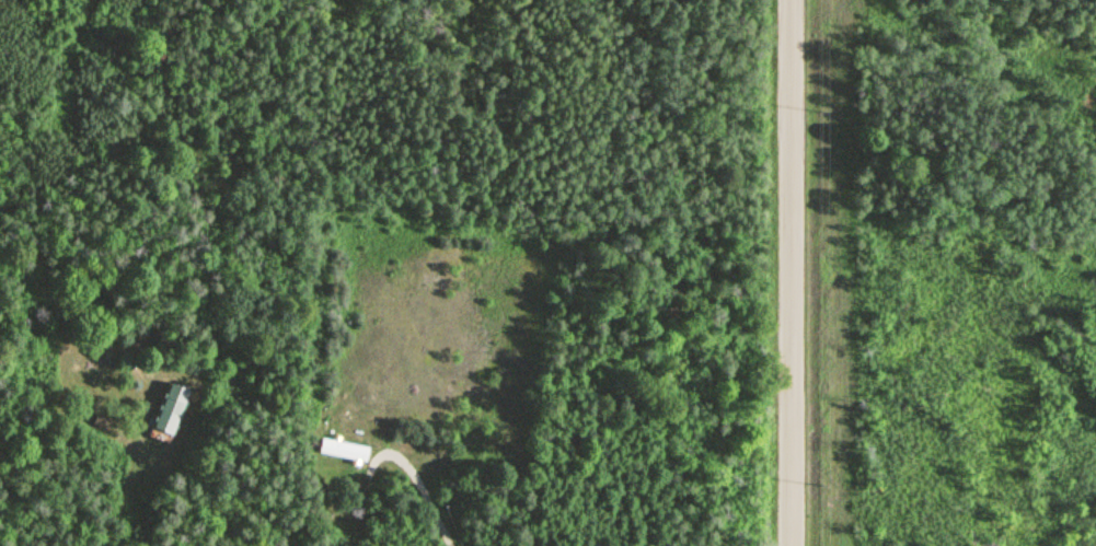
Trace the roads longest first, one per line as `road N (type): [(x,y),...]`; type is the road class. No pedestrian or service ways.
road 1 (residential): [(791,545),(791,0)]

